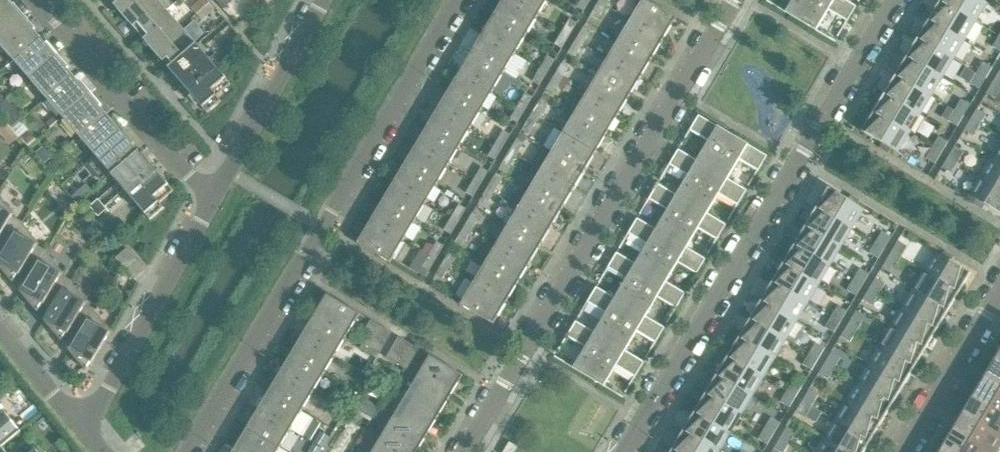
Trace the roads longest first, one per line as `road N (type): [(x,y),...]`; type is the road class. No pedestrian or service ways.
road 1 (residential): [(188,451),(460,0)]
road 2 (residential): [(624,451),(894,0)]
road 3 (residential): [(465,451),(735,0)]
road 4 (residential): [(86,433),(212,201)]
road 5 (residential): [(212,201),(41,0)]
road 6 (residential): [(212,201),(323,0)]
road 7 (residential): [(903,451),(999,292)]
road 8 (residential): [(86,433),(0,329)]

